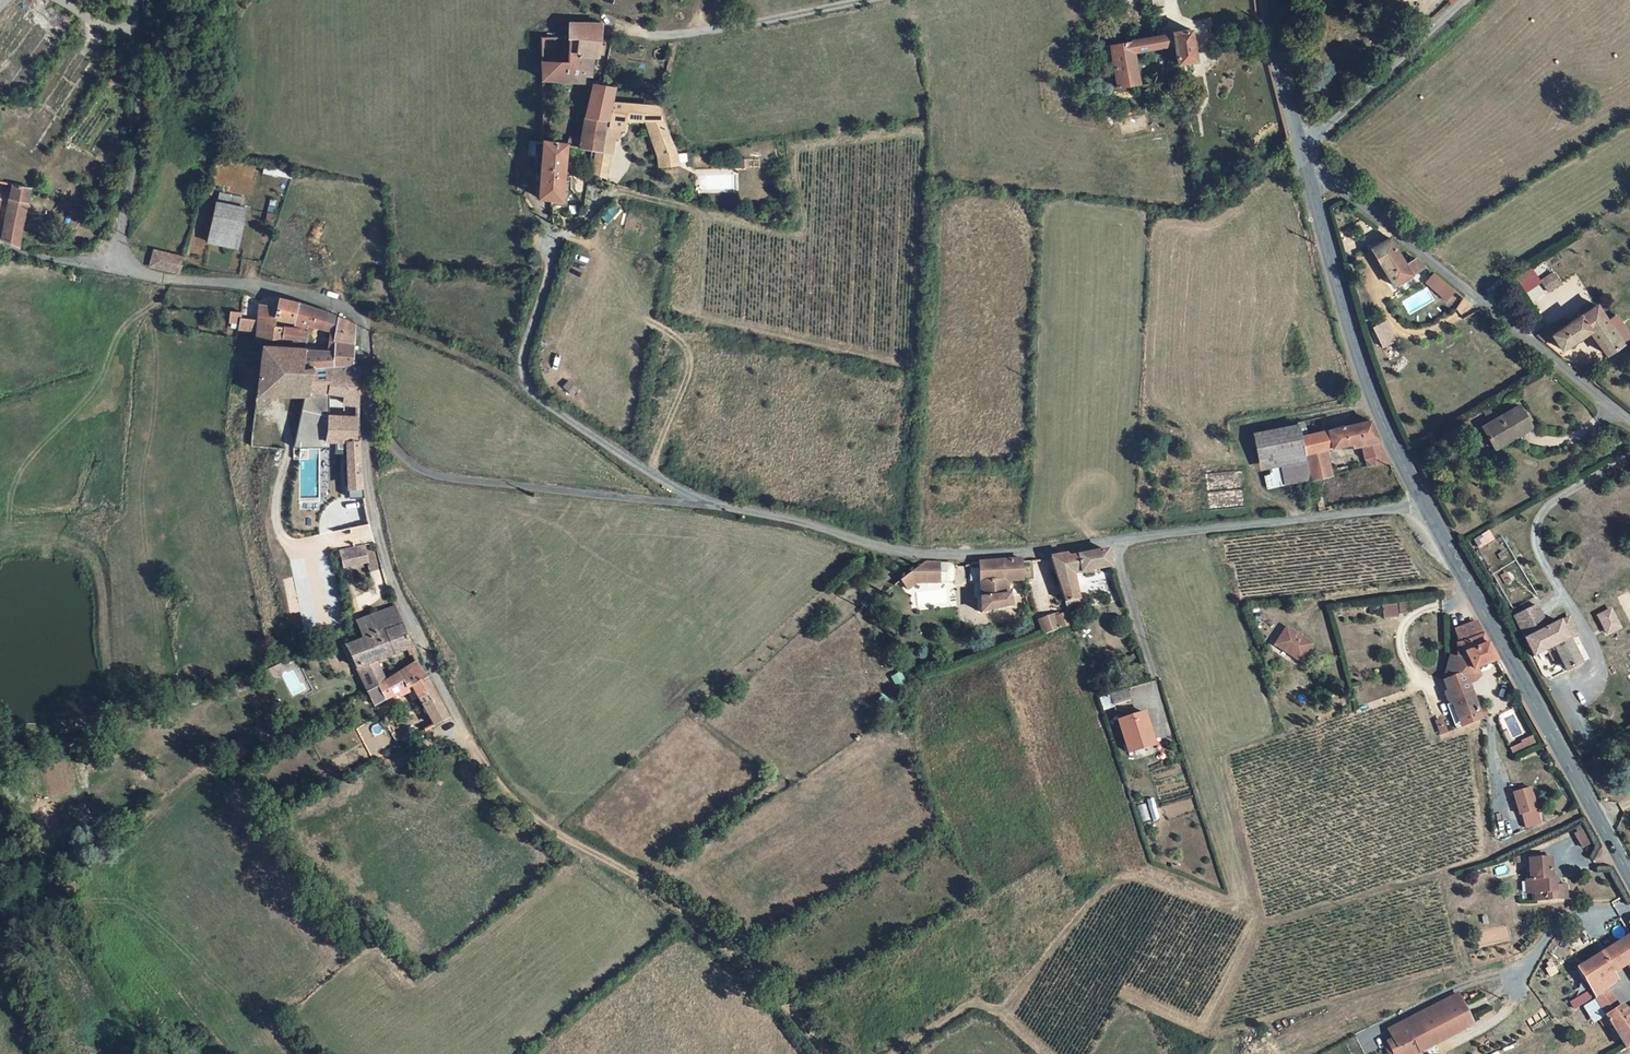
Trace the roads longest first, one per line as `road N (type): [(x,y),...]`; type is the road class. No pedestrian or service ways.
road 1 (unclassified): [(368,396),(399,454),(431,474),(696,501),(932,556),(1028,552),(1425,505)]
road 2 (unclassified): [(138,0),(138,119),(117,263),(160,277),(277,288),(333,302),(362,320),(368,396)]
road 3 (track): [(827,1053),(782,999),(652,885),(560,836),(492,776),(468,741)]
road 4 (tertiary): [(1425,505),(1629,875)]
road 5 (unclassified): [(1629,421),(1303,153)]
road 6 (tertiary): [(1303,153),(1378,410),(1425,505)]
road 7 (residential): [(468,741),(400,599),(370,504),(368,396)]
road 8 (track): [(1629,458),(1543,515),(1533,547),(1579,622)]
road 9 (residential): [(1303,153),(1466,0)]
road 10 (track): [(530,393),(432,340),(362,320)]
road 11 (tertiary): [(1270,0),(1303,153)]

